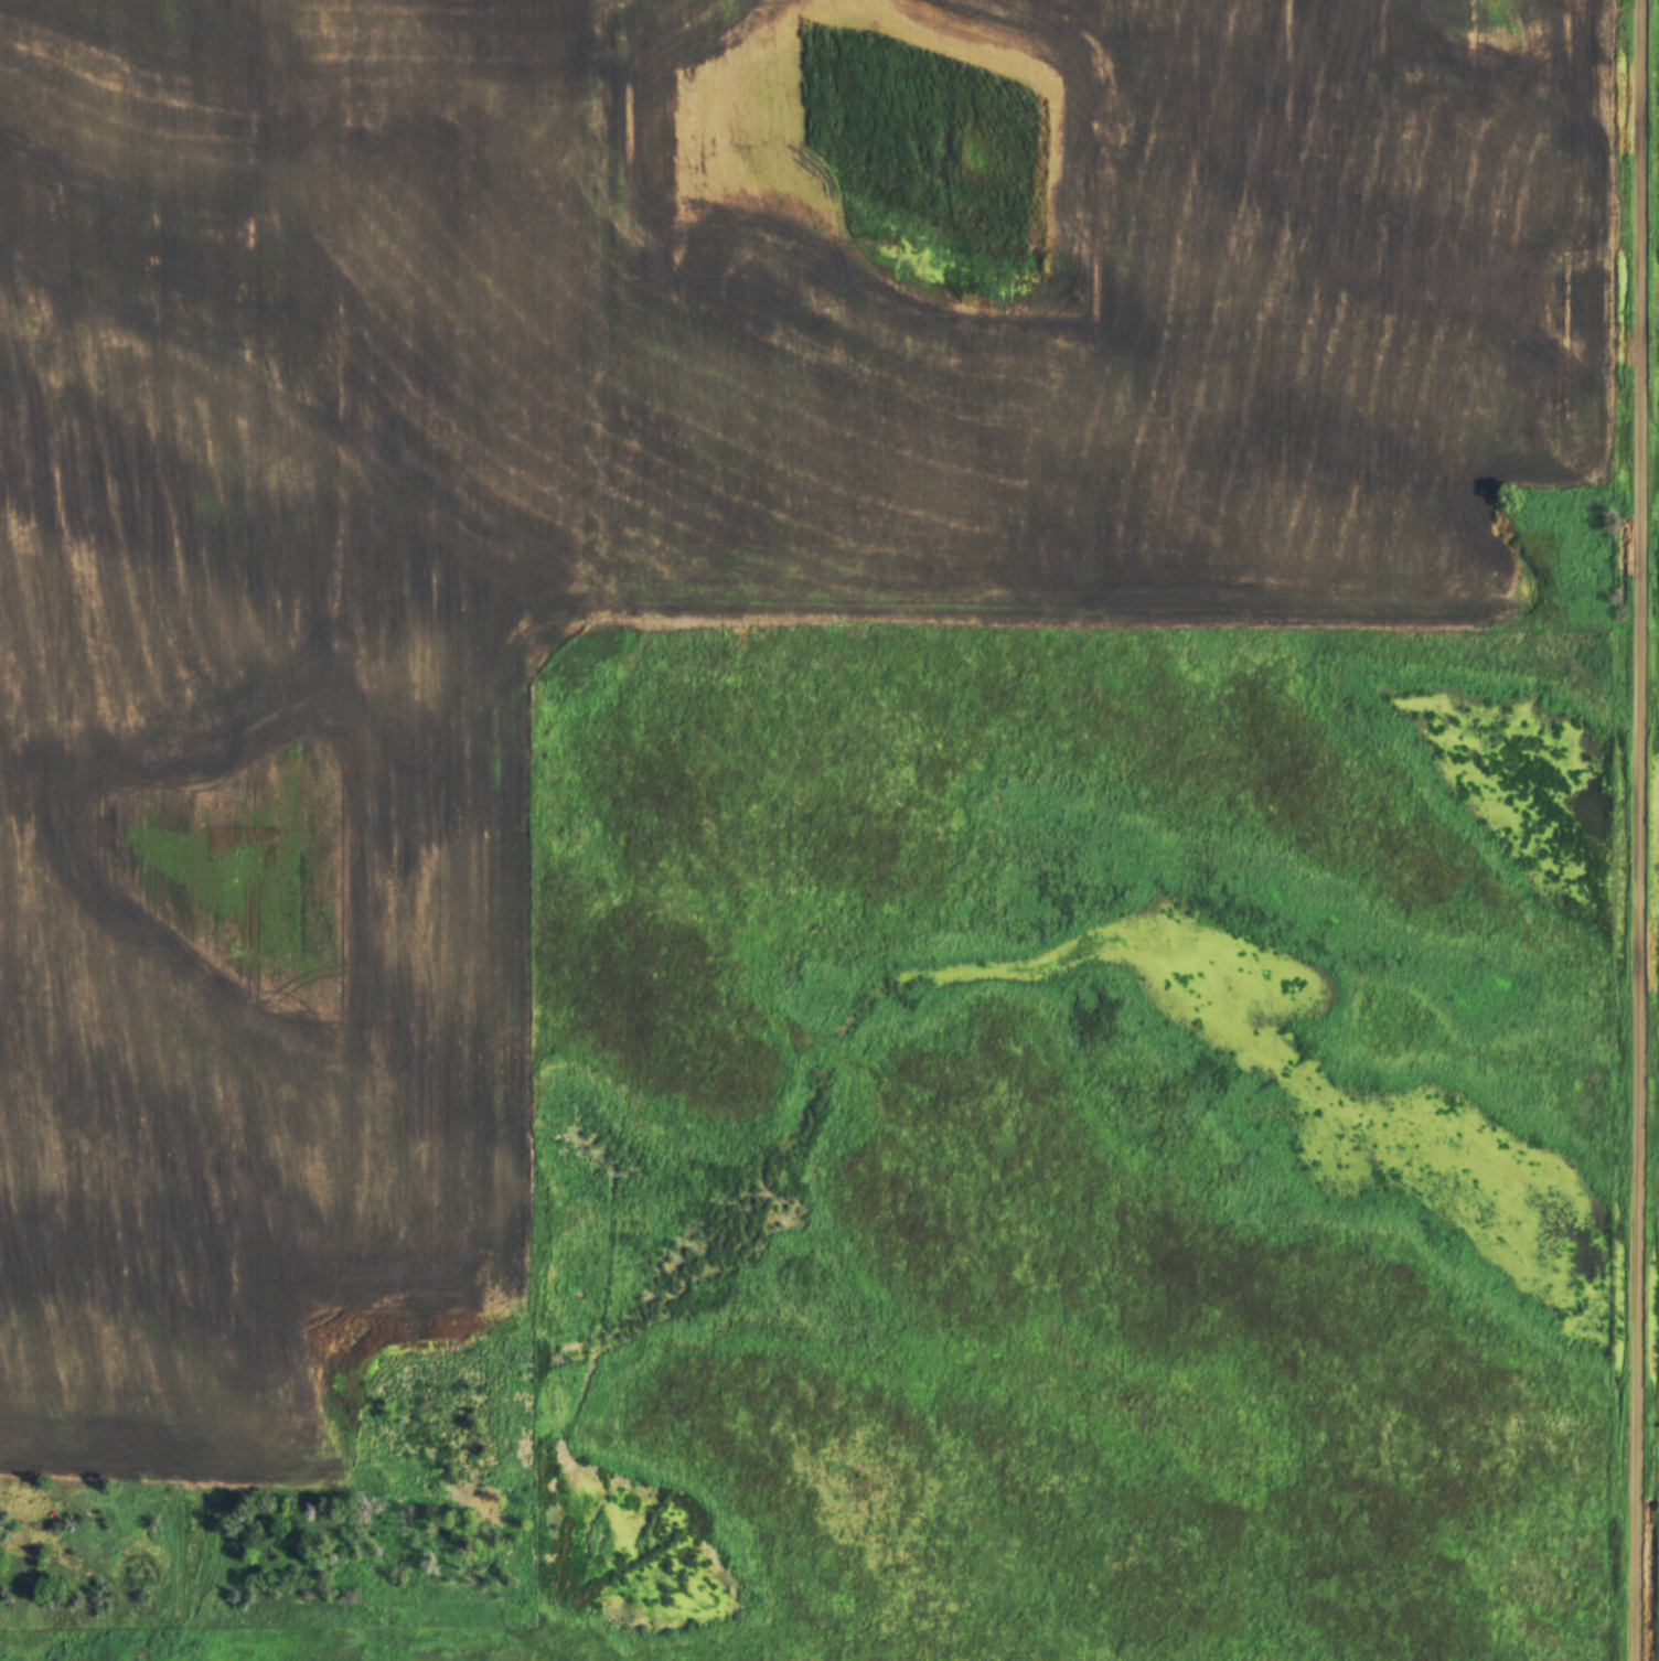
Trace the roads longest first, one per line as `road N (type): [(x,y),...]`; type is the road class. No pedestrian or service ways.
road 1 (residential): [(1635,1660),(1640,0)]

